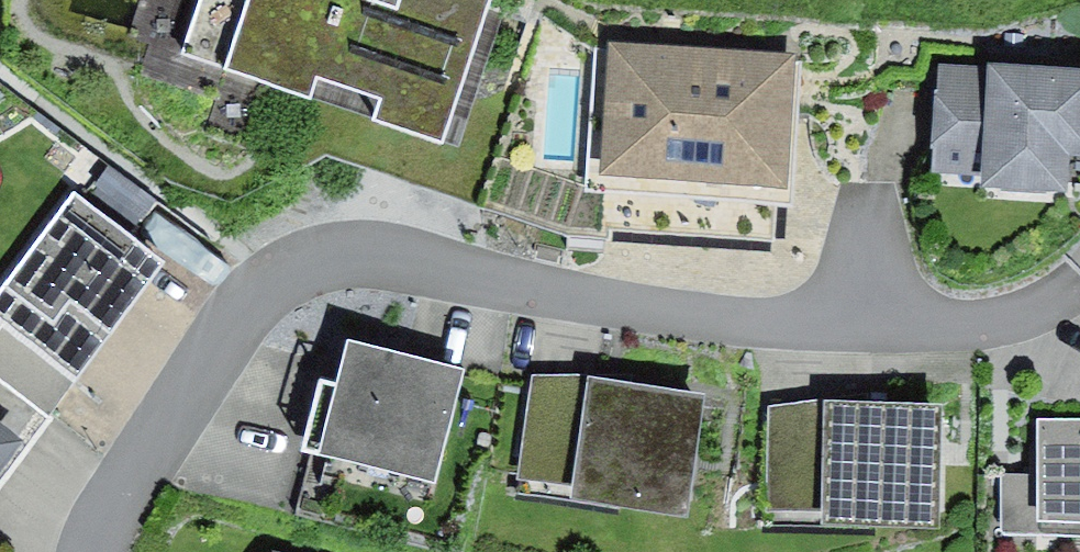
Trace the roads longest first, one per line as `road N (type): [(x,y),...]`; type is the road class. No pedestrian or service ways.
road 1 (residential): [(862,327),(572,297),(386,253),(330,257),(276,280),(242,311),(102,525),(93,551)]
road 2 (residential): [(1072,288),(961,327),(862,327)]
road 3 (residential): [(862,198),(862,327)]

